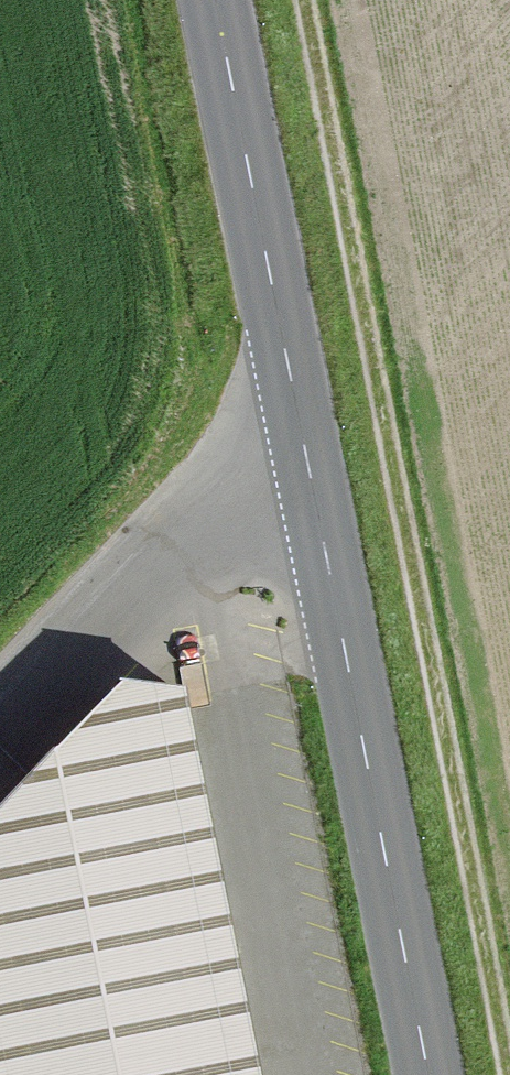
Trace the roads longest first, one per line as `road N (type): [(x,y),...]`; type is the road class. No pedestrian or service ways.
road 1 (secondary): [(216,0),(427,1074)]
road 2 (track): [(508,1074),(303,0)]

